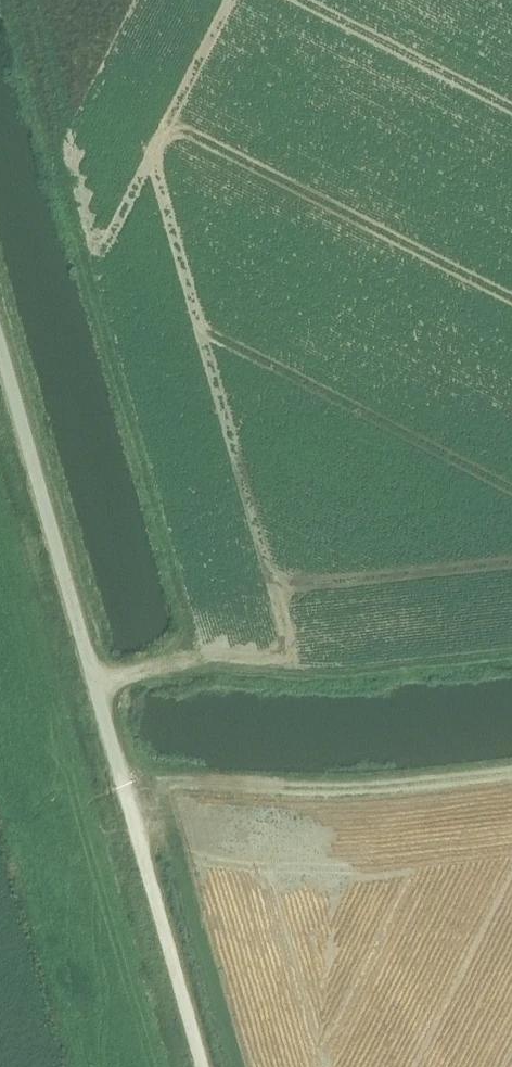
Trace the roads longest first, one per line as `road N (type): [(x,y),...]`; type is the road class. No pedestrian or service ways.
road 1 (unclassified): [(203,1066),(0,349)]

